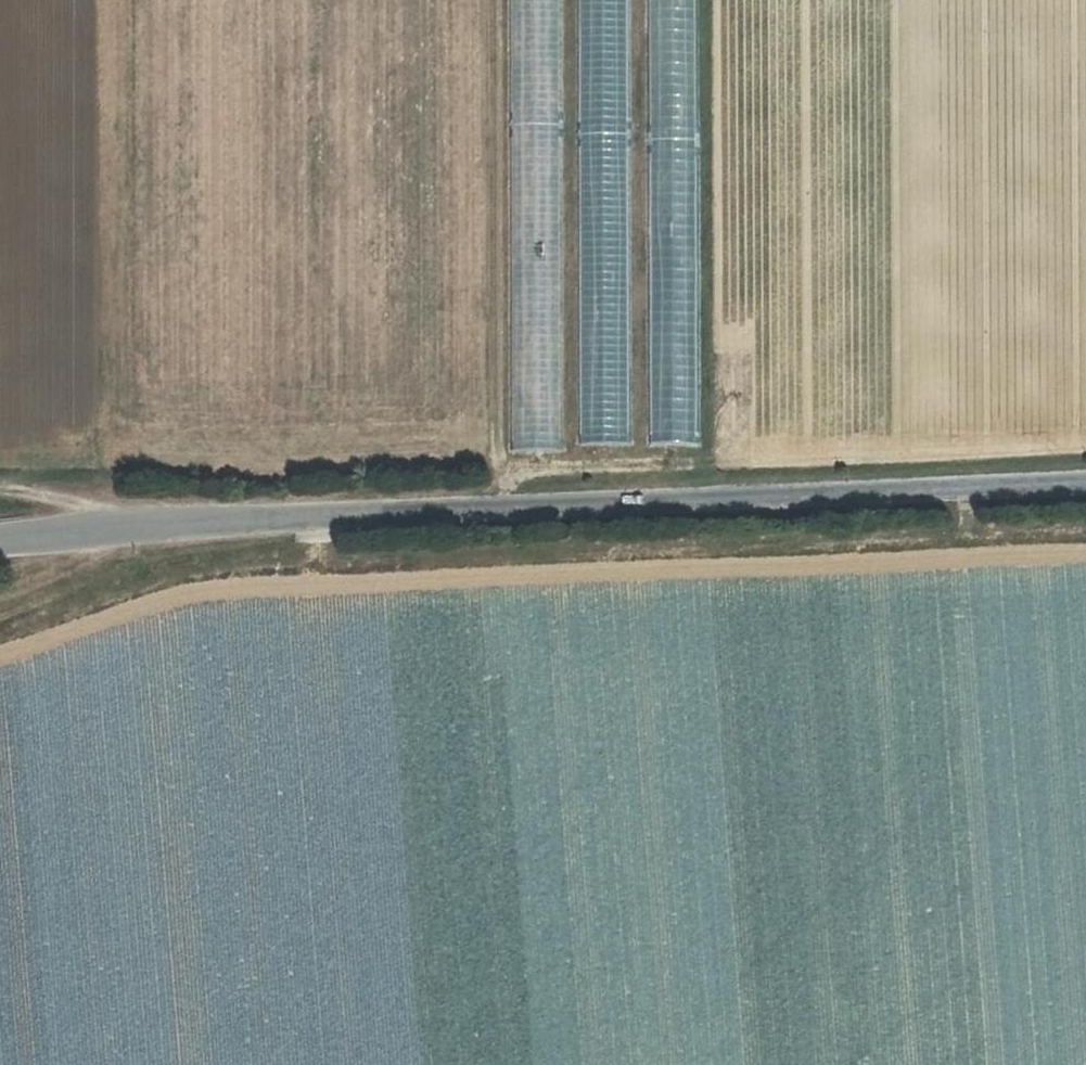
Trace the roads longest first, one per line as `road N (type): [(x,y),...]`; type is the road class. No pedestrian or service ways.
road 1 (tertiary): [(1085,484),(136,532),(0,547)]

